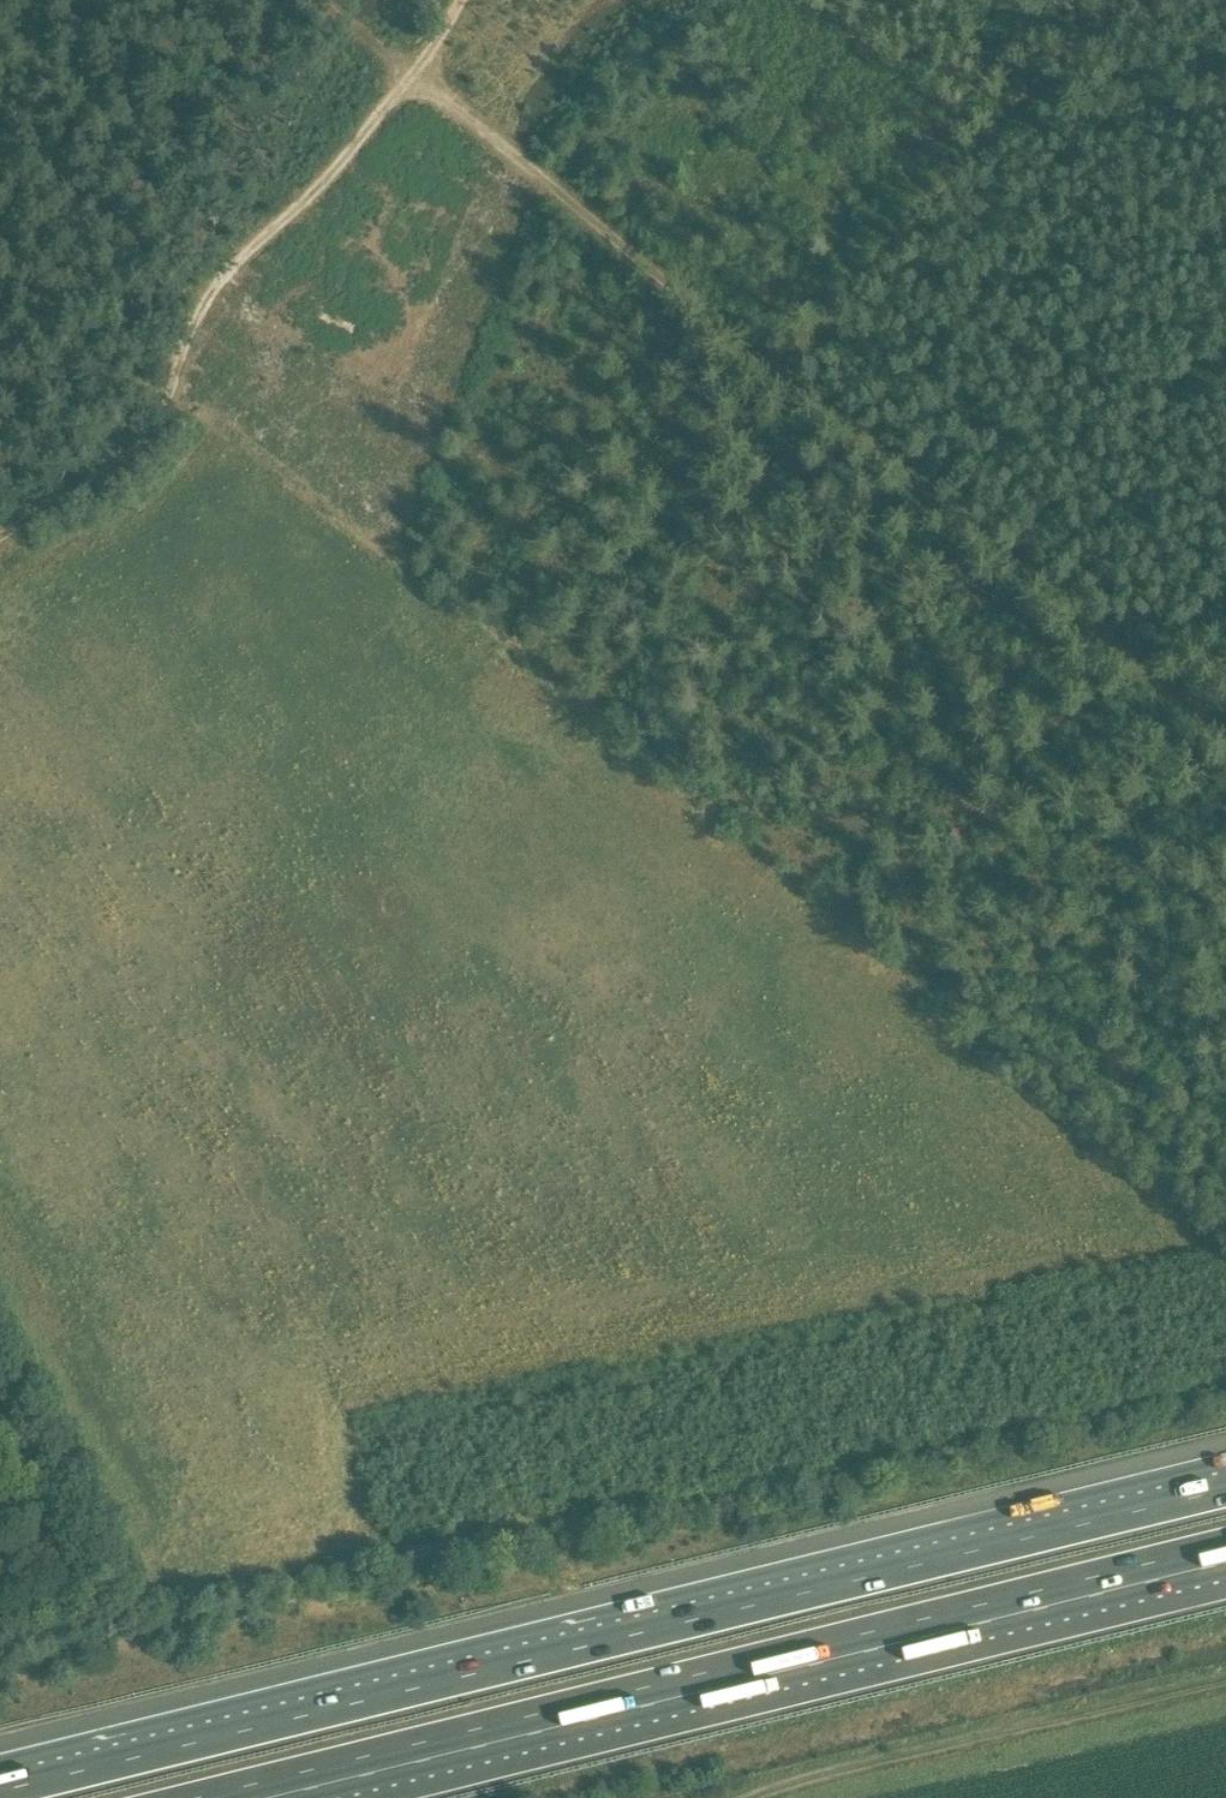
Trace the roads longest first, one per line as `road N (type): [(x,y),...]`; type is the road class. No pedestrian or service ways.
road 1 (motorway): [(1225,1484),(0,1781)]
road 2 (track): [(415,75),(1225,736)]
road 3 (motorway): [(236,1797),(1225,1557)]
road 4 (track): [(0,540),(137,449),(164,409),(203,304),(395,100),(459,0)]
road 5 (track): [(782,373),(1043,70),(1111,10),(1139,0)]
road 6 (track): [(415,75),(316,0)]

